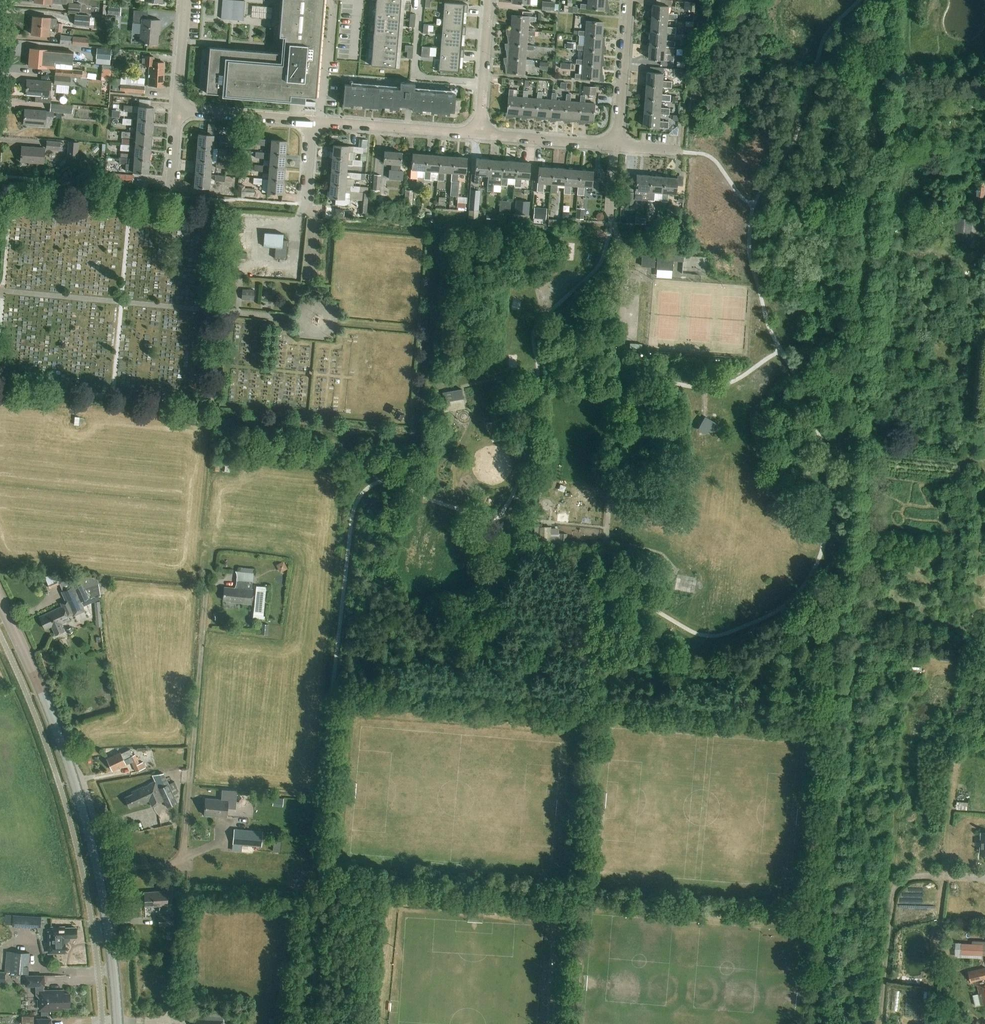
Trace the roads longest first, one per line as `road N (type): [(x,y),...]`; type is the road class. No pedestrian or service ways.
road 1 (secondary): [(118,1023),(110,927),(82,807),(0,601)]
road 2 (track): [(99,870),(162,867),(182,855),(206,587),(219,582)]
road 3 (residential): [(479,134),(313,120)]
road 4 (residential): [(615,145),(628,0)]
road 5 (residential): [(615,145),(479,134)]
road 6 (residential): [(313,120),(177,109)]
road 7 (residential): [(479,134),(488,0)]

